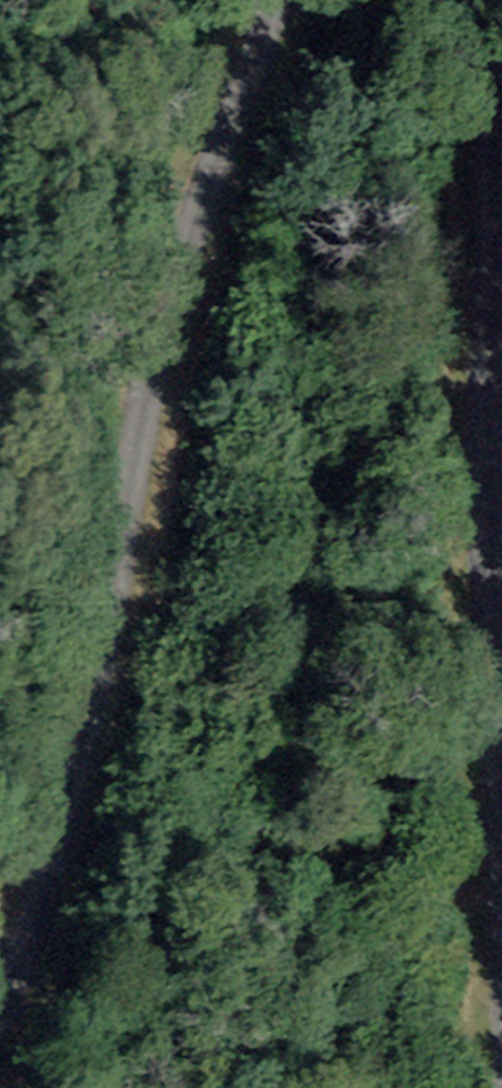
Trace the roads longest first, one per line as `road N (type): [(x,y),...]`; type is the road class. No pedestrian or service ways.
road 1 (unclassified): [(269,0),(185,253),(72,820),(0,1029)]
road 2 (unclassified): [(501,508),(496,253),(469,0)]

